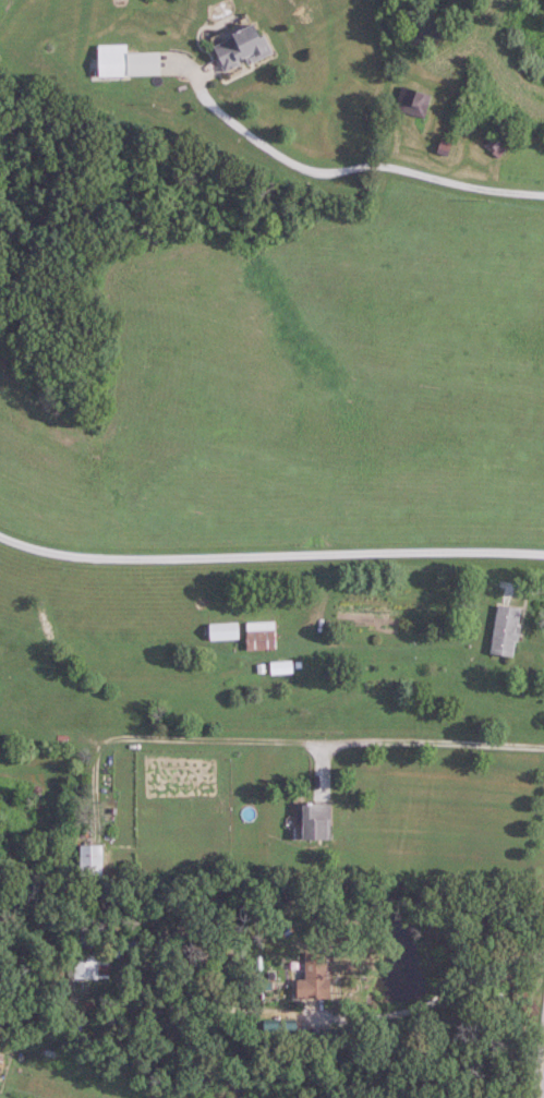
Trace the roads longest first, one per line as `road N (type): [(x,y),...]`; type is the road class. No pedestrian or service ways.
road 1 (residential): [(543,554),(77,557),(0,537)]
road 2 (residential): [(543,748),(114,735)]

